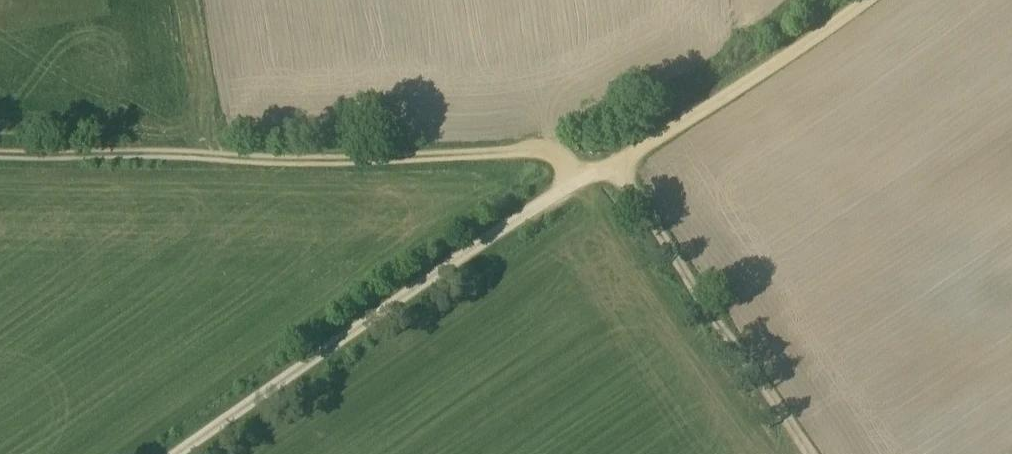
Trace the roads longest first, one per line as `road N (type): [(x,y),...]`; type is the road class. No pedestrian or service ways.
road 1 (track): [(0,154),(538,153),(581,180),(610,163)]
road 2 (unclassified): [(175,453),(581,180)]
road 3 (track): [(610,163),(809,453)]
road 4 (track): [(610,163),(743,85),(862,0)]

